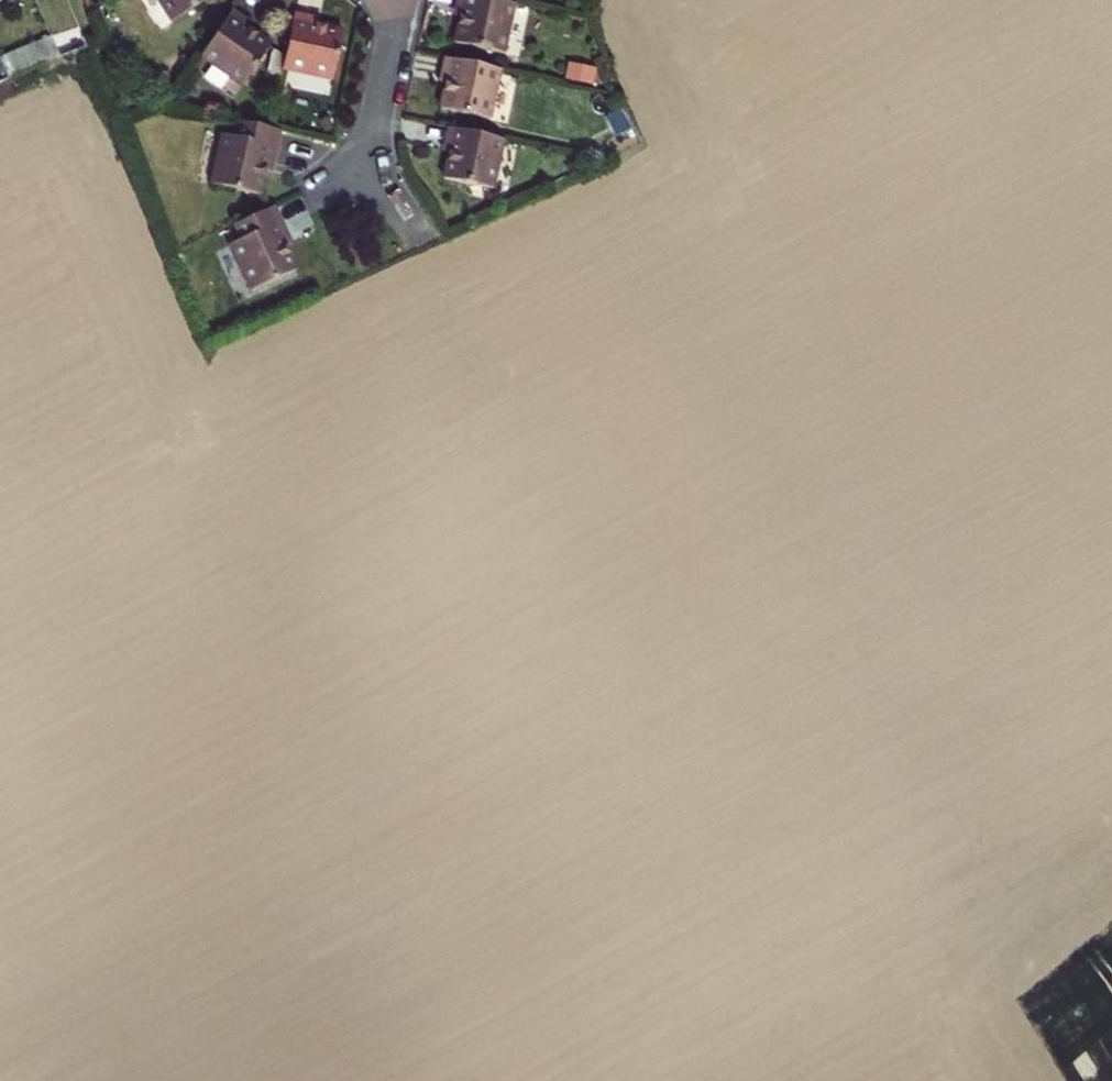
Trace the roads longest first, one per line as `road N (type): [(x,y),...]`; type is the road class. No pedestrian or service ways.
road 1 (residential): [(394,0),(372,167)]

